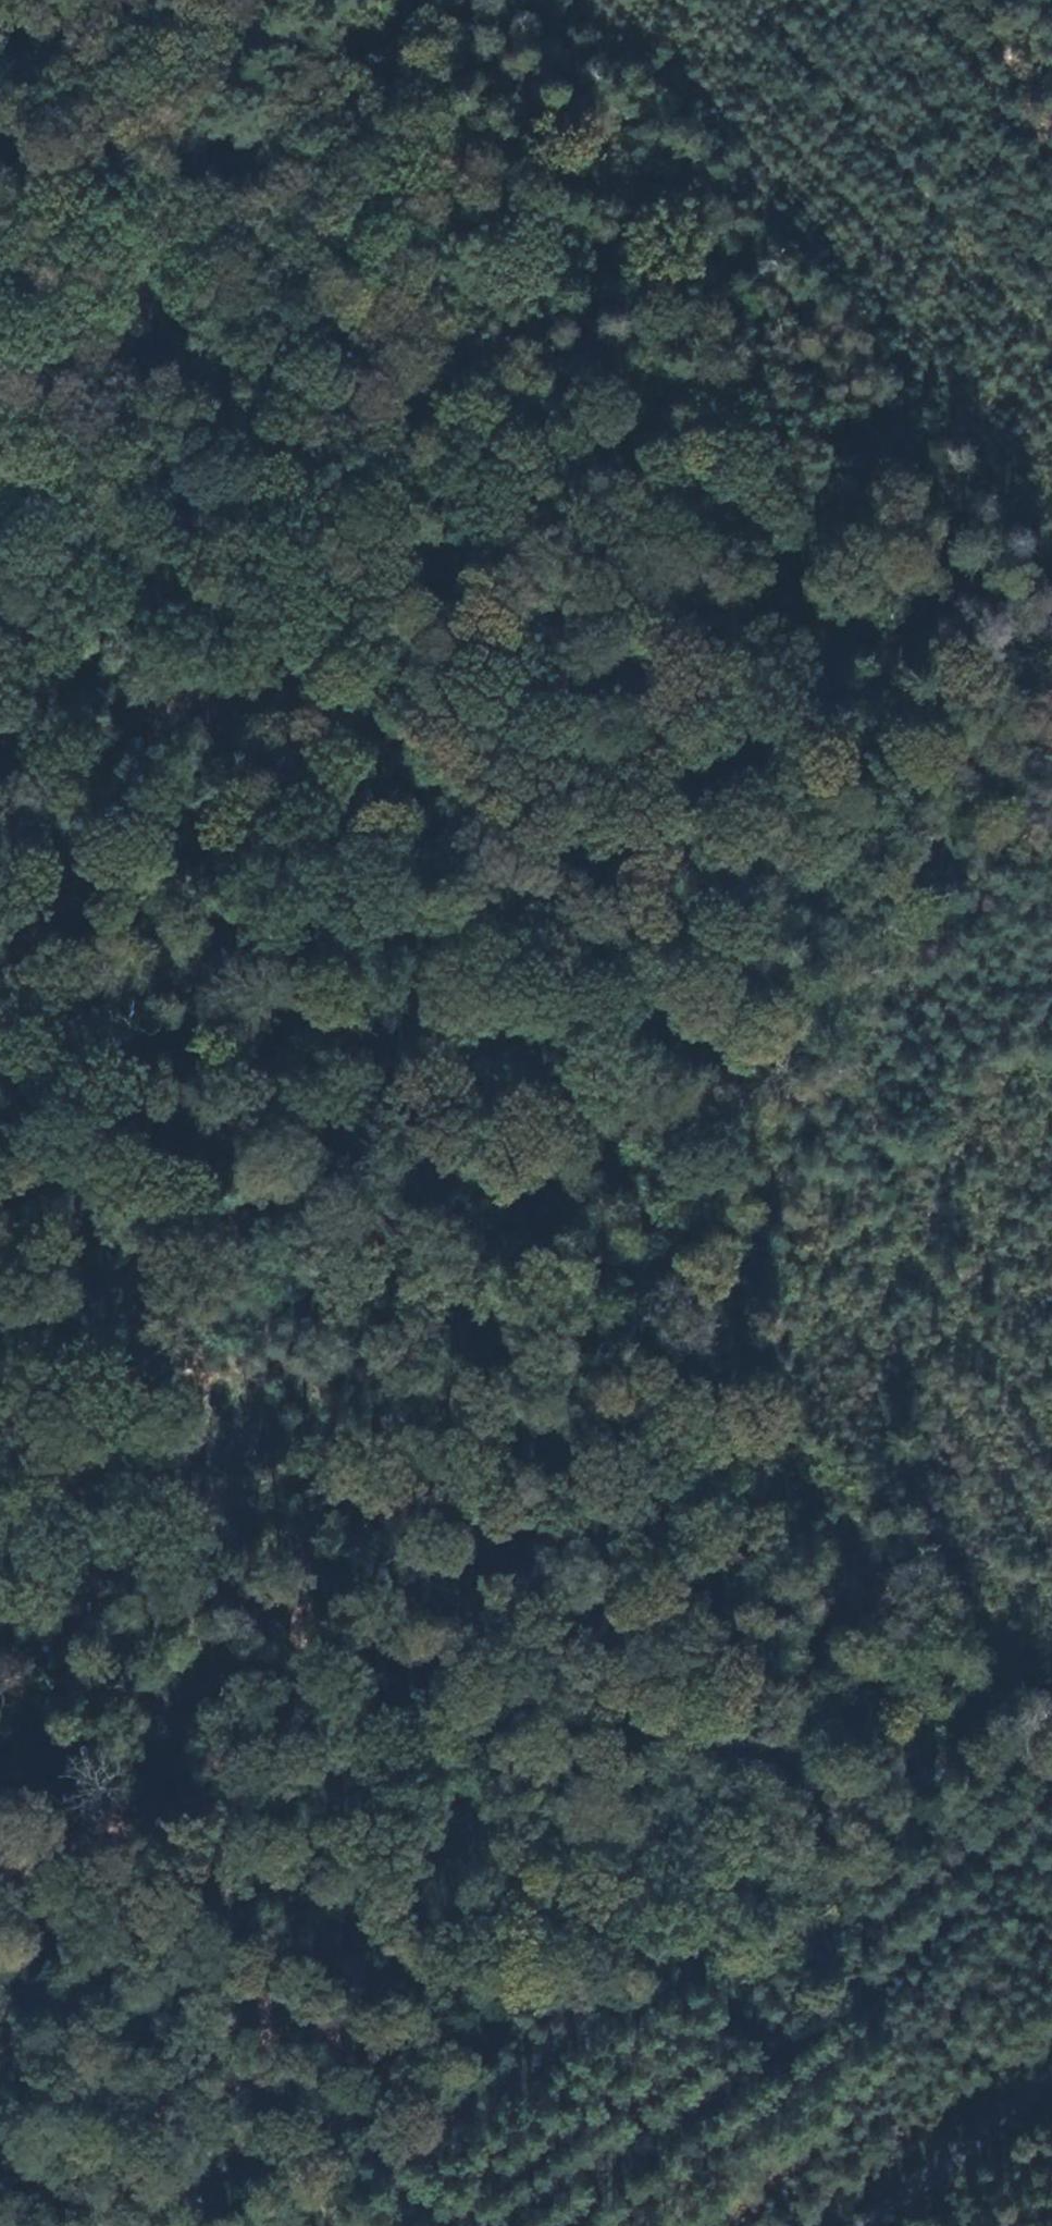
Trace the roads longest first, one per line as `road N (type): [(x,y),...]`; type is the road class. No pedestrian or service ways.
road 1 (track): [(889,2225),(1051,2094)]

